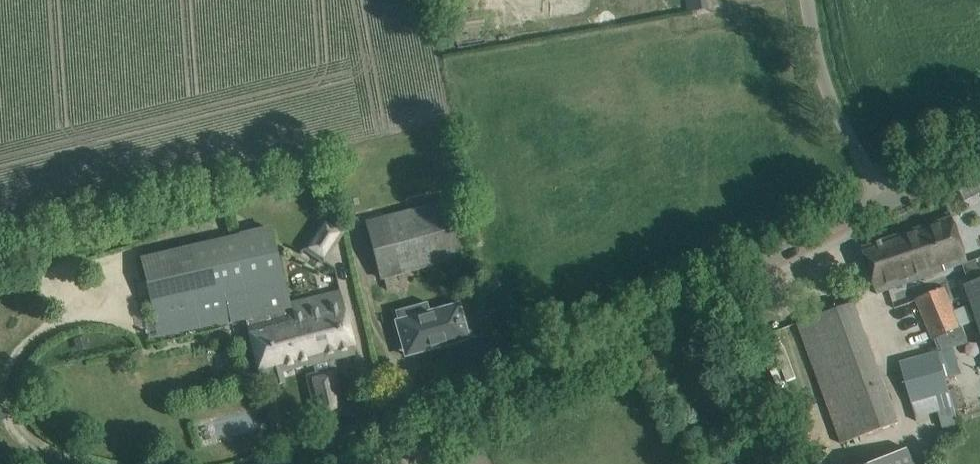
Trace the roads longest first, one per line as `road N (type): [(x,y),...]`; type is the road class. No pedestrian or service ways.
road 1 (unclassified): [(386,463),(887,195)]
road 2 (unclassified): [(887,195),(823,93),(803,0)]

